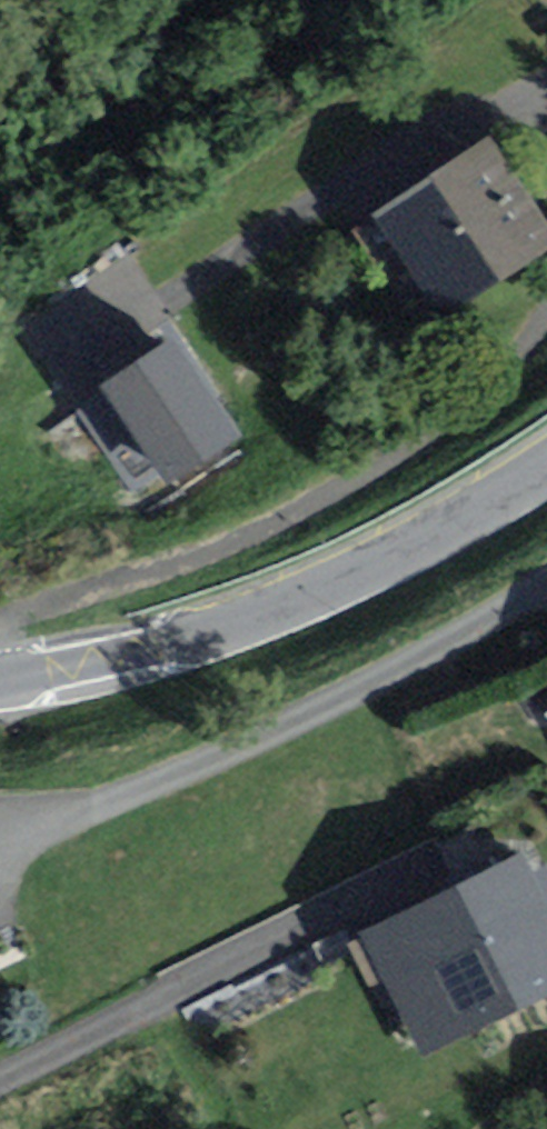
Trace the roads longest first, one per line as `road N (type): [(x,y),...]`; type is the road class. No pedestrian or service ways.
road 1 (residential): [(546,331),(429,434),(344,488),(196,557),(0,624)]
road 2 (tertiary): [(0,683),(228,627),(389,561),(546,463)]

